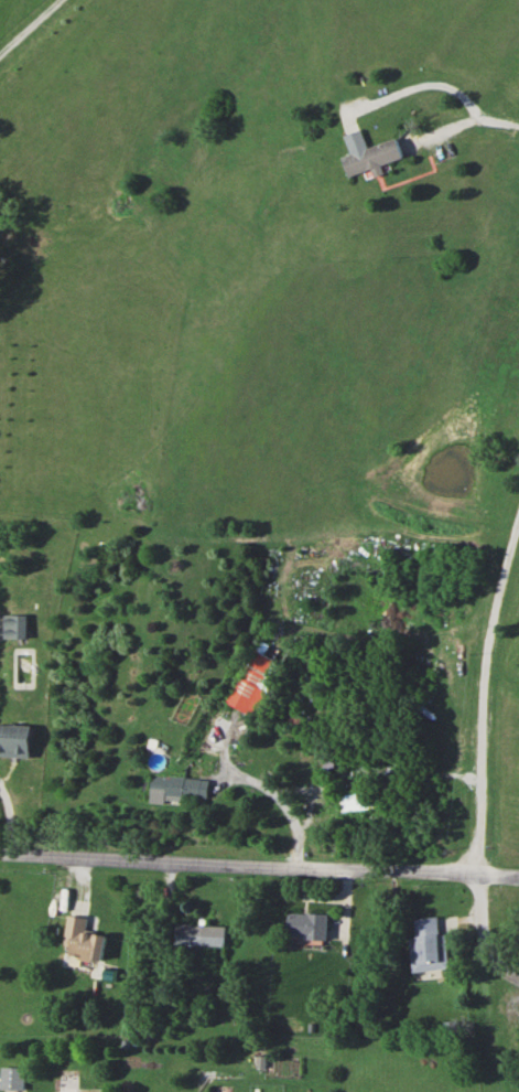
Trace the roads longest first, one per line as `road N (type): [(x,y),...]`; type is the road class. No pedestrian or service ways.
road 1 (residential): [(518,876),(0,856)]
road 2 (residential): [(477,950),(485,662),(518,511)]

